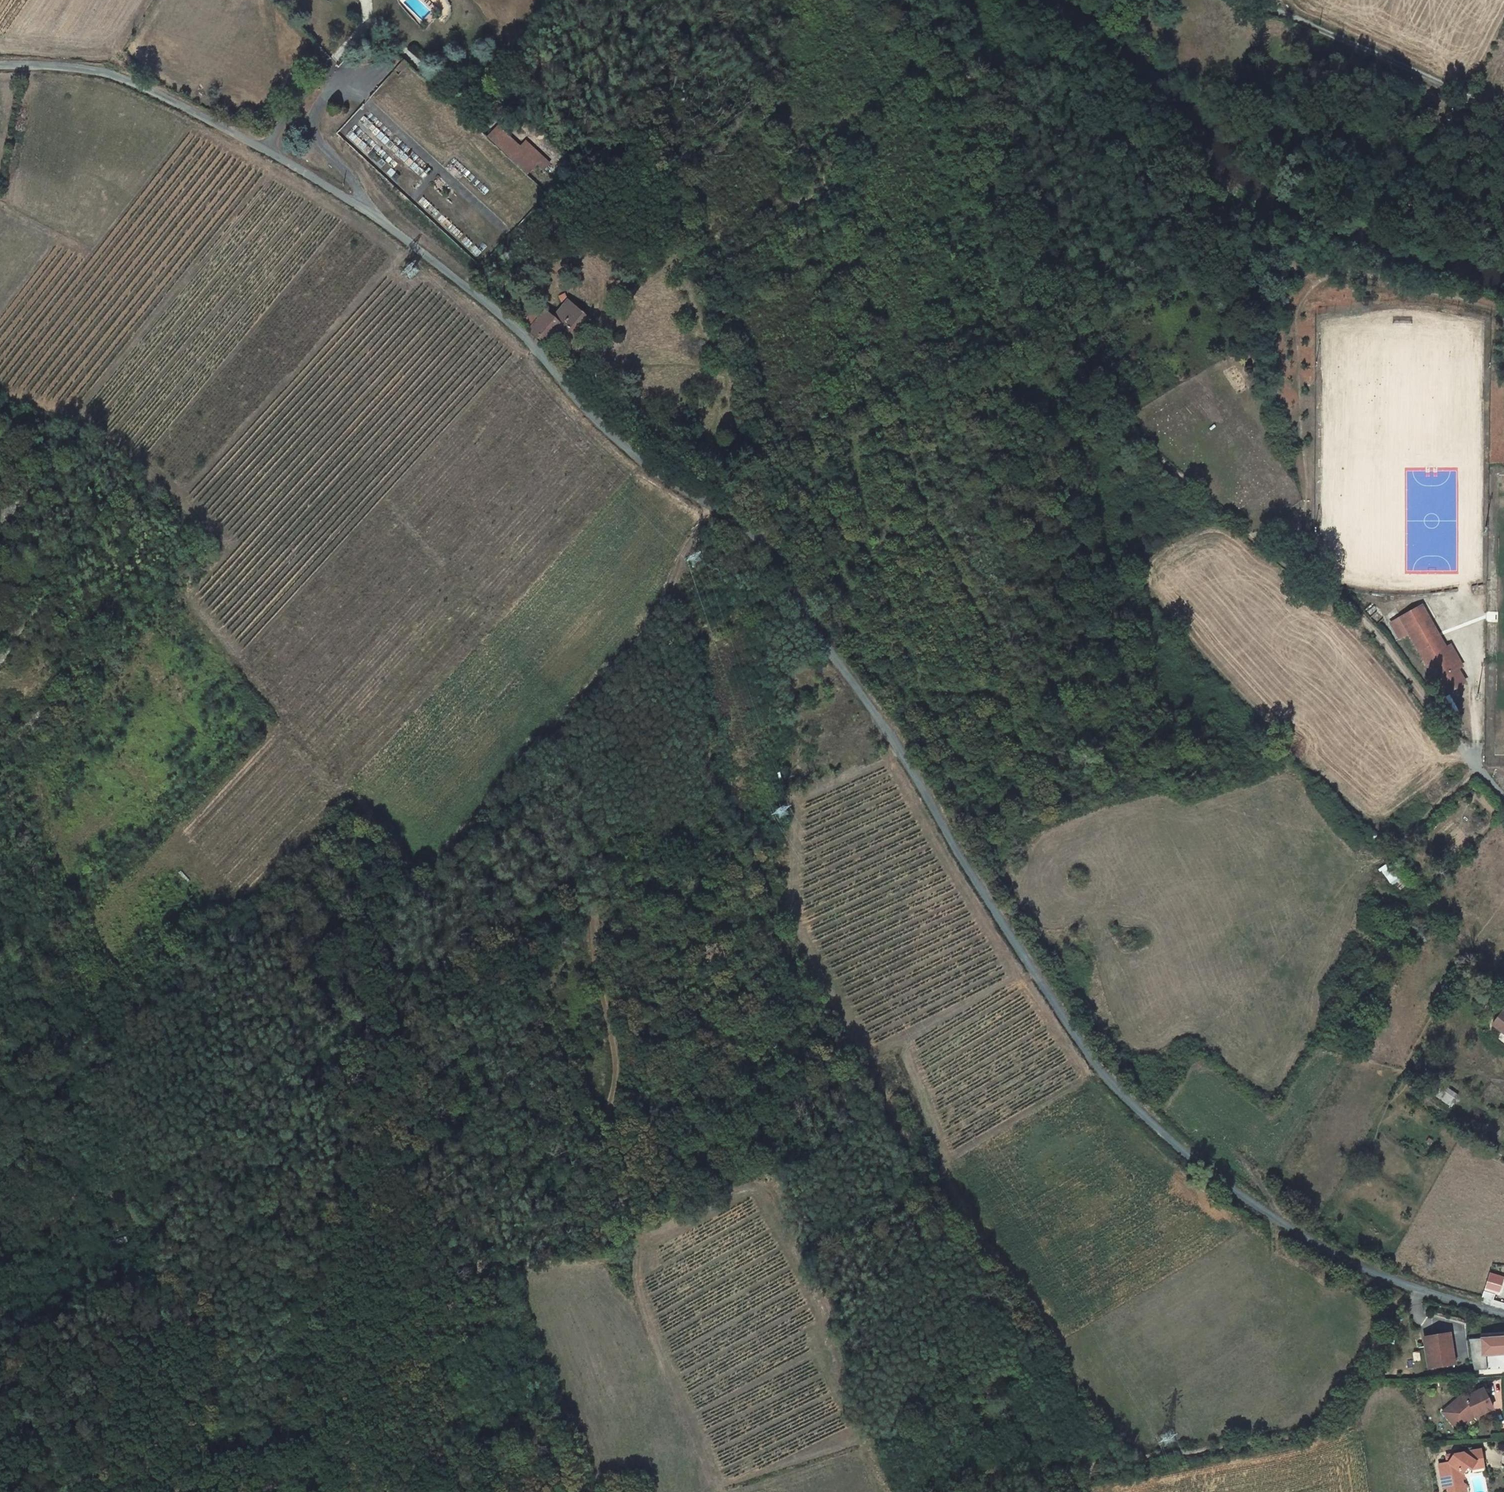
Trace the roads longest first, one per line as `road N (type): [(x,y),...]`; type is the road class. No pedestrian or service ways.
road 1 (unclassified): [(0,65),(102,71),(242,137),(363,208),(509,323),(627,447),(782,564),(1032,966),(1103,1072),(1168,1140),(1324,1251),(1503,1314)]
road 2 (track): [(560,749),(598,881),(589,951),(614,1084),(604,1149),(720,1491)]
road 3 (track): [(1409,1286),(1335,1410),(1296,1437),(1072,1467),(1000,1468),(959,1491)]
road 4 (unclassified): [(1251,0),(1503,120)]
road 5 (track): [(384,1491),(303,1455),(123,1491)]

